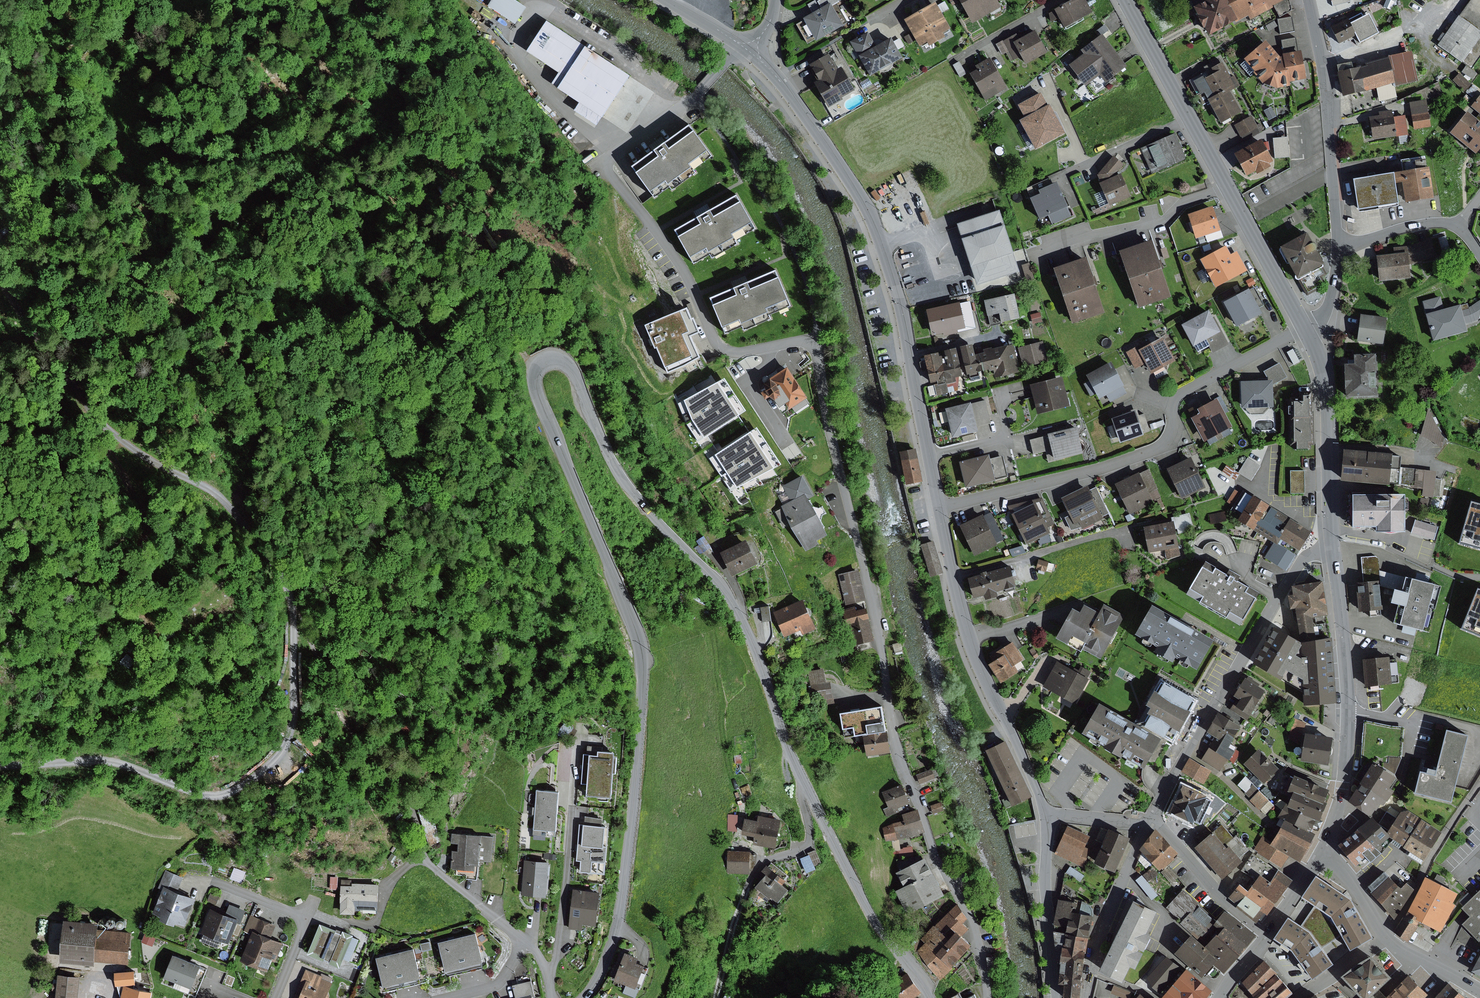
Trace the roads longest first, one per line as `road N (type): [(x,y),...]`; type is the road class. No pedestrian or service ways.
road 1 (tertiary): [(932,997),(847,869),(783,734),(739,609),(616,469),(578,377),(552,358),(537,367),(541,404),(634,625),(642,672),(624,890),(609,956),(580,997)]
road 2 (residential): [(989,997),(976,928),(937,858),(890,723),(877,615),(851,529),(817,346),(799,339),(723,348),(693,285),(614,172),(613,154),(701,91)]
road 3 (residential): [(941,507),(901,309),(869,214),(796,101),(747,49)]
road 4 (track): [(0,765),(103,760),(193,792),(236,789),(272,763),(289,737),(293,606)]
road 5 (residential): [(941,507),(1106,467),(1165,445),(1178,397),(1306,329)]
road 6 (tertiary): [(1125,0),(1306,329)]
road 7 (track): [(102,437),(133,541),(136,564),(121,603),(95,640),(73,652),(0,606)]
road 8 (residential): [(1155,815),(1296,568),(1333,544)]
road 9 (residential): [(1048,815),(974,641),(941,507)]
road 10 (tertiary): [(1333,544),(1352,709),(1349,757),(1322,856)]
road 11 (track): [(293,606),(285,579),(224,496),(99,415),(102,437)]
road 12 (tertiary): [(1311,0),(1331,111),(1337,247)]
road 13 (tertiary): [(1306,329),(1326,376),(1333,544)]
road 14 (residential): [(1055,997),(1048,815)]
road 15 (residential): [(1087,997),(1114,901),(1147,827)]
road 16 (residential): [(550,977),(572,806)]
road 17 (track): [(99,415),(0,274)]
road 18 (residential): [(1266,938),(1155,815)]
road 19 (residential): [(515,934),(424,861),(390,886)]
road 20 (track): [(764,863),(735,921),(718,997)]
road 21 (residential): [(1462,221),(1408,226),(1337,247)]

